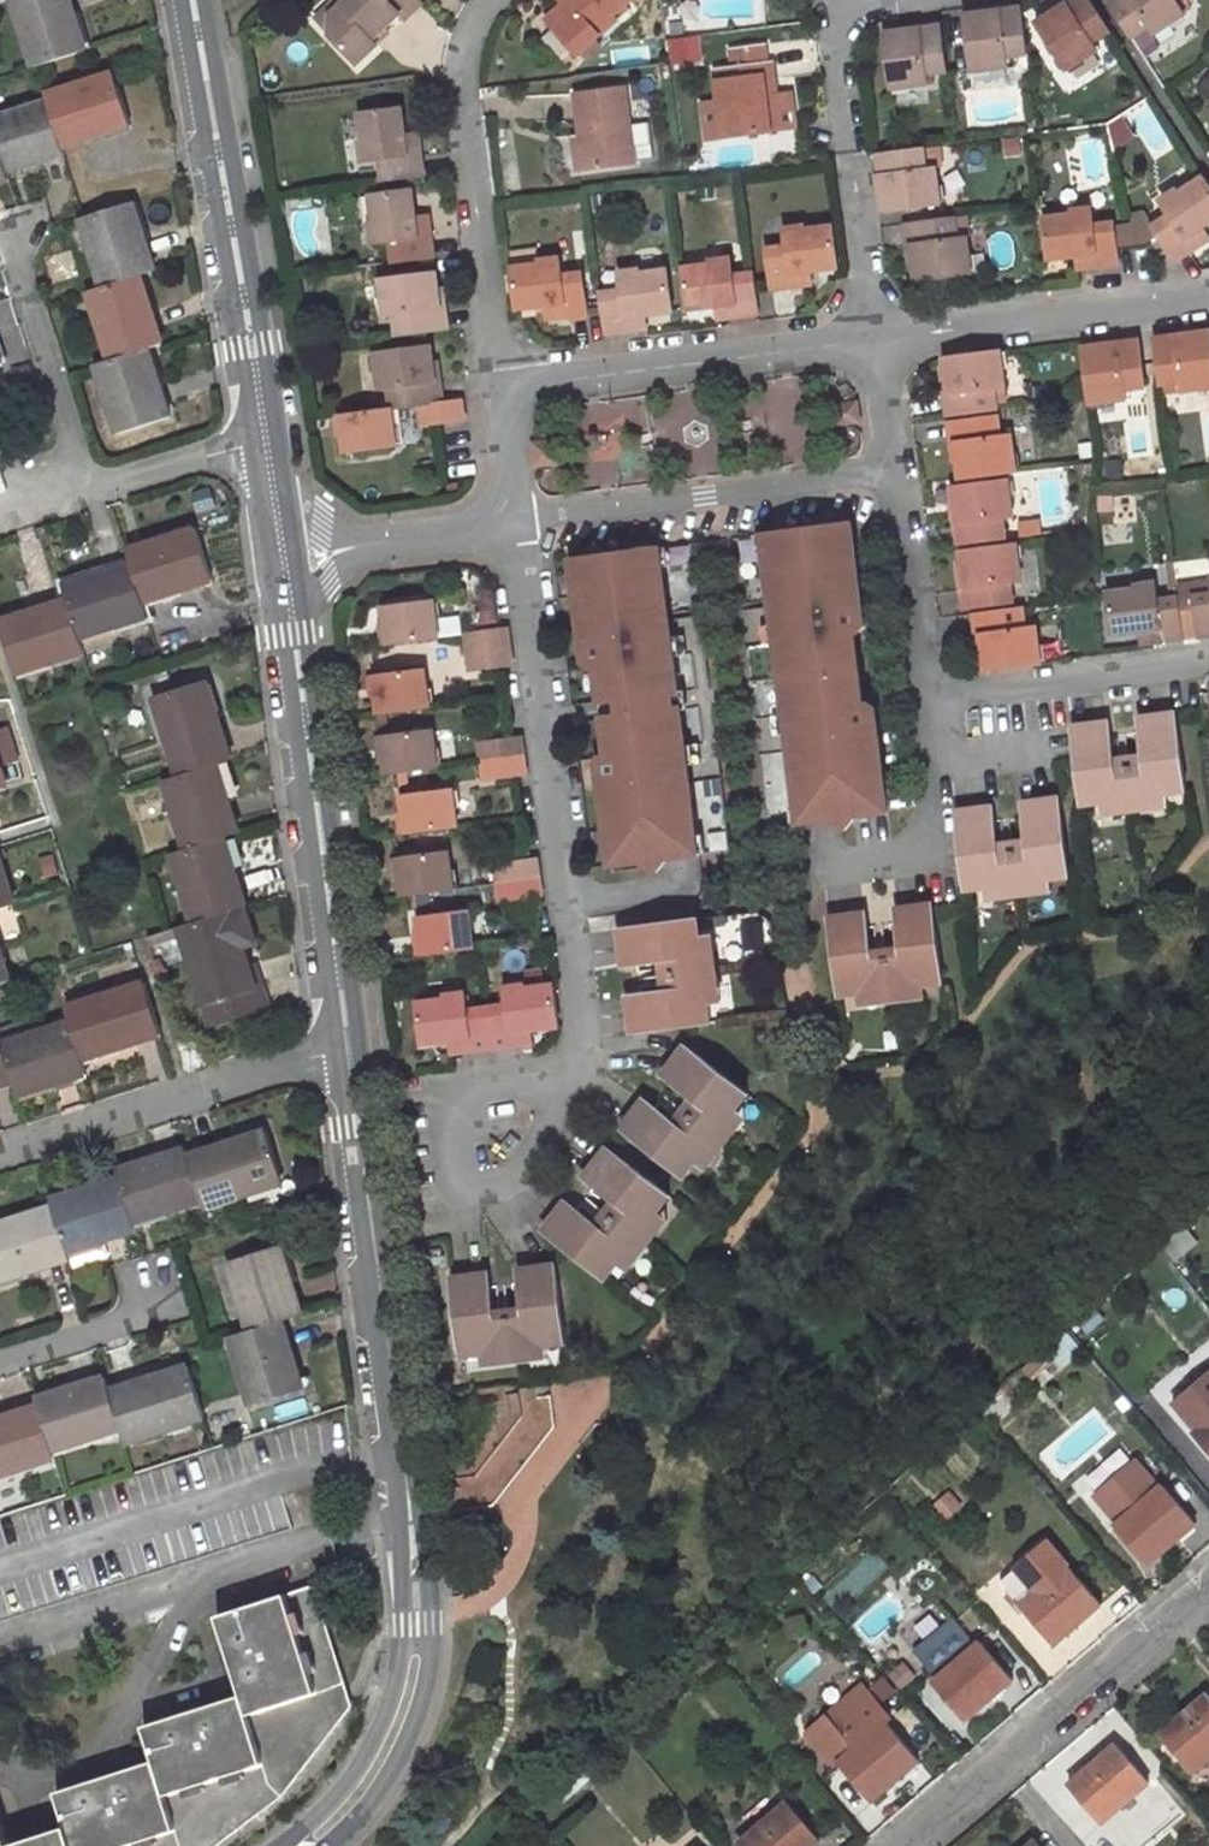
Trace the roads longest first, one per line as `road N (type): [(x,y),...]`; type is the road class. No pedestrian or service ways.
road 1 (unclassified): [(302,1845),(361,1789),(395,1734),(416,1659),(406,1462),(347,1047)]
road 2 (residential): [(513,526),(585,1048),(482,1160)]
road 3 (unclassified): [(347,1047),(283,561)]
road 4 (unclassified): [(266,439),(193,0)]
road 5 (residential): [(490,0),(465,40),(460,89),(499,388)]
road 6 (residential): [(909,1845),(1208,1592)]
road 7 (residential): [(898,479),(513,526)]
road 8 (residential): [(878,339),(499,388)]
road 9 (residential): [(347,1047),(0,1150)]
road 10 (residential): [(878,339),(834,0)]
road 11 (residential): [(878,339),(1208,294)]
road 12 (residential): [(929,702),(1208,663)]
road 13 (residential): [(7,231),(93,491)]
road 14 (residential): [(929,702),(939,778),(922,858),(814,876)]
road 15 (residential): [(513,526),(283,561)]
road 16 (residential): [(898,479),(929,702)]
road 17 (residential): [(93,491),(266,439)]
road 18 (residential): [(0,1359),(158,1309)]
road 19 (residential): [(898,479),(878,339)]
road 20 (residential): [(513,526),(499,388)]
road 21 (unclassified): [(283,561),(266,439)]

